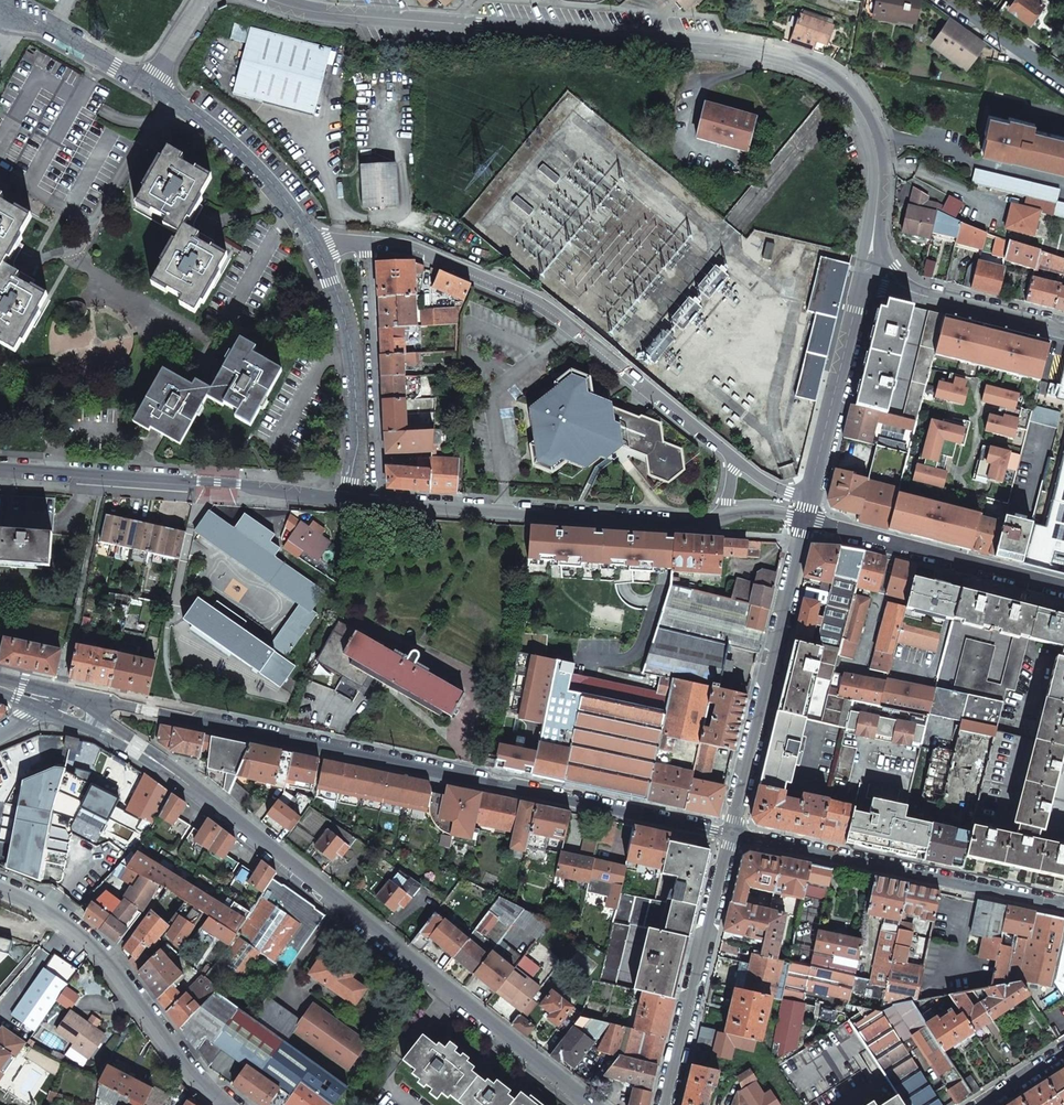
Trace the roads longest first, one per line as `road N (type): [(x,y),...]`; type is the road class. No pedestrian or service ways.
road 1 (residential): [(879,199),(862,114),(846,88),(816,69),(748,49),(344,16),(269,0)]
road 2 (secondary): [(82,698),(731,835)]
road 3 (residential): [(588,1104),(153,759)]
road 4 (residential): [(734,459),(538,303),(391,243),(365,243)]
road 5 (secondary): [(353,498),(0,468)]
road 6 (secondary): [(722,514),(684,526),(378,500)]
road 7 (secondary): [(731,835),(1063,907)]
road 8 (residential): [(803,521),(731,835)]
road 9 (residential): [(226,1104),(196,1080),(98,949),(0,890)]
road 10 (residential): [(666,1104),(731,835)]
road 11 (secondary): [(1063,587),(803,521)]
road 12 (residential): [(365,243),(378,500)]
road 13 (residential): [(353,498),(359,445),(352,356),(316,248)]
road 14 (residential): [(316,248),(257,168),(147,84)]
road 15 (residential): [(809,496),(862,284)]
road 16 (residential): [(147,84),(0,3)]
road 17 (residential): [(961,307),(894,268),(878,228),(879,199)]
road 18 (residential): [(1063,74),(955,0)]
road 19 (residential): [(43,709),(153,759)]

